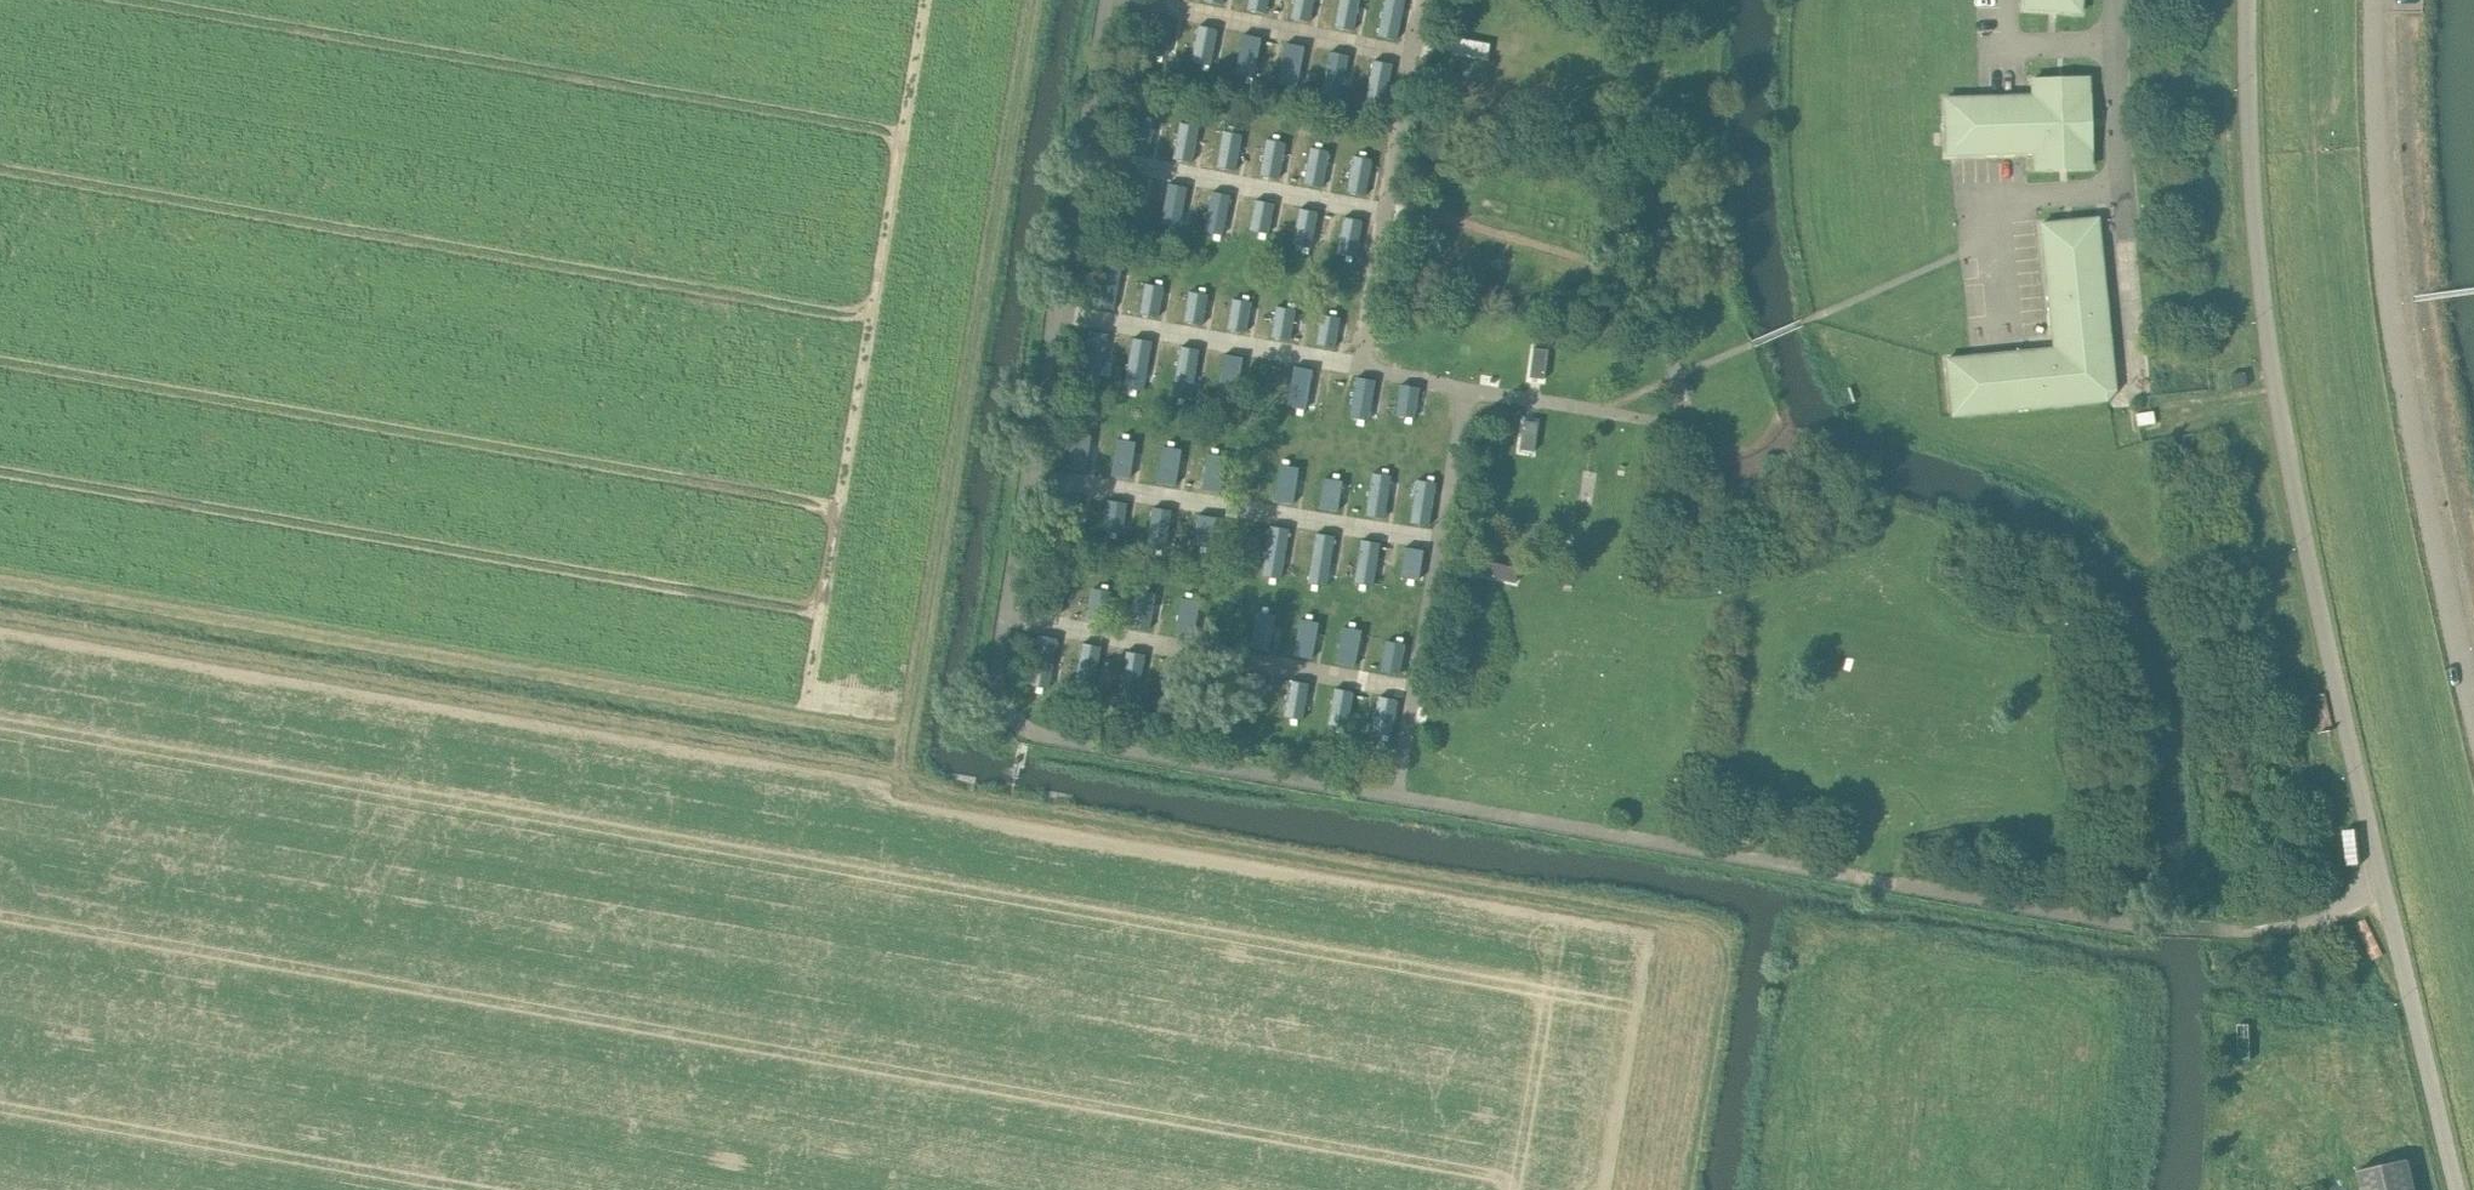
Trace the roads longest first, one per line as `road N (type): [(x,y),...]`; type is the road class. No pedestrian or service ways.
road 1 (unclassified): [(2462,1189),(2379,883),(2279,429),(2254,226),(2247,0)]
road 2 (unclassified): [(2473,692),(2392,323),(2377,0)]

